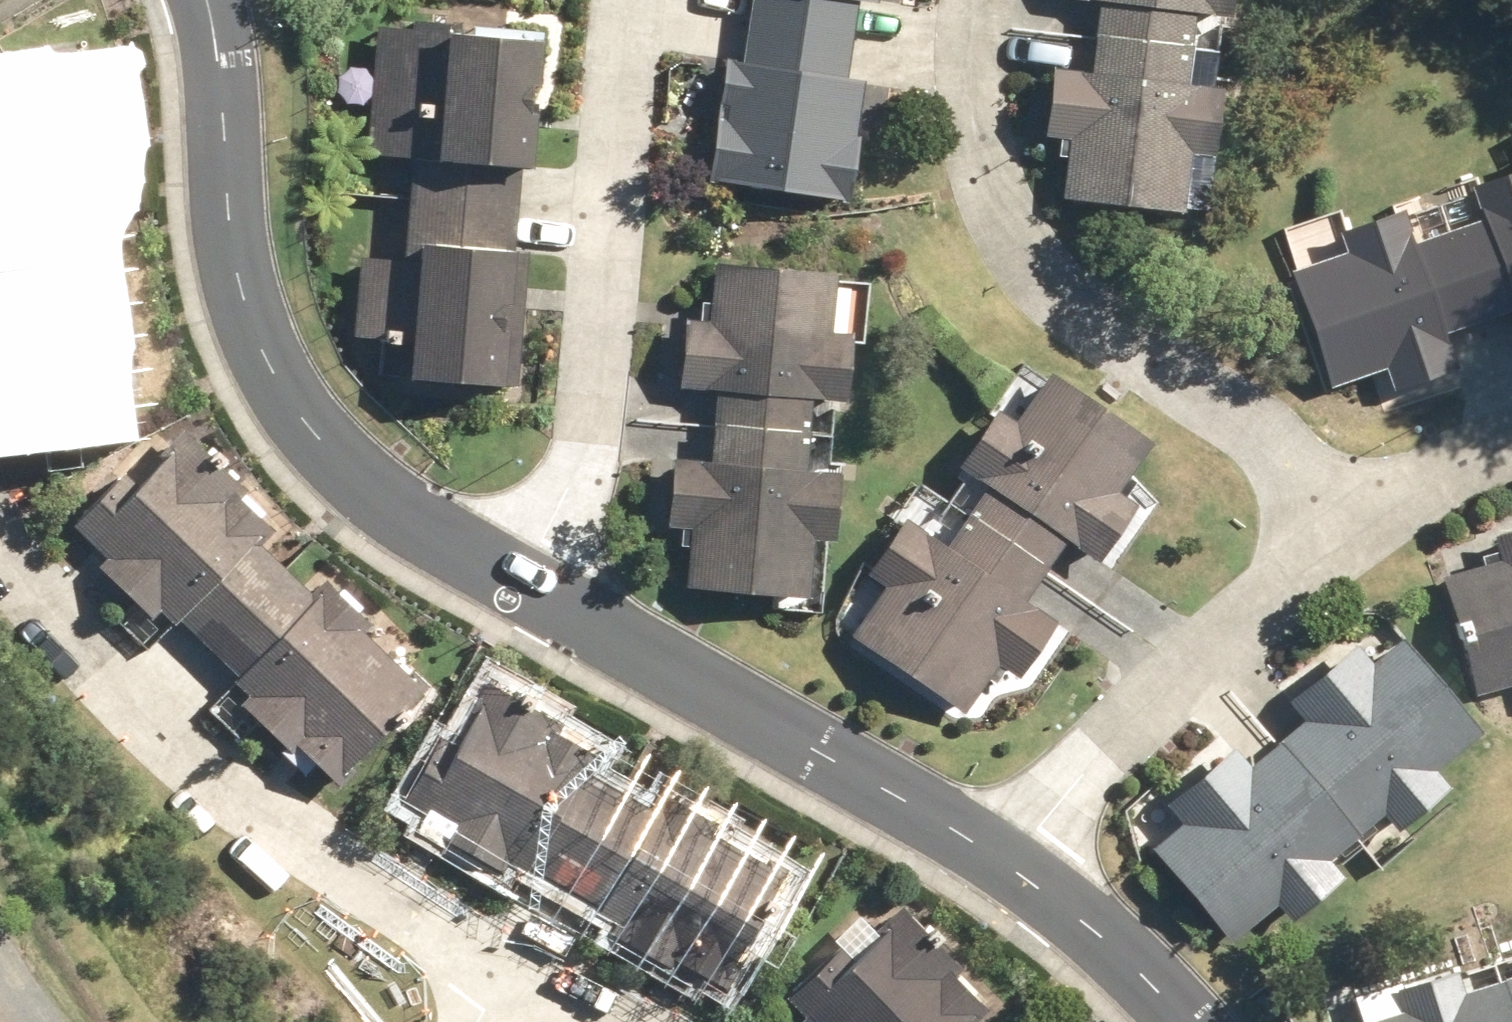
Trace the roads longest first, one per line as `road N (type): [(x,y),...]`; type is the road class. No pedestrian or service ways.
road 1 (residential): [(203,0),(222,88),(234,295),(291,408),(373,500),(532,609)]
road 2 (residential): [(983,0),(978,50),(990,181),(1049,281),(1101,330),(1251,437),(1338,535)]
road 3 (residential): [(0,552),(161,726),(311,851),(504,965)]
road 4 (residential): [(624,0),(578,468),(532,609)]
road 5 (residential): [(532,609),(990,844)]
road 6 (residential): [(990,844),(1338,535)]
road 7 (residential): [(990,844),(1151,980),(1188,1021)]
road 8 (residential): [(1338,535),(1511,438)]

